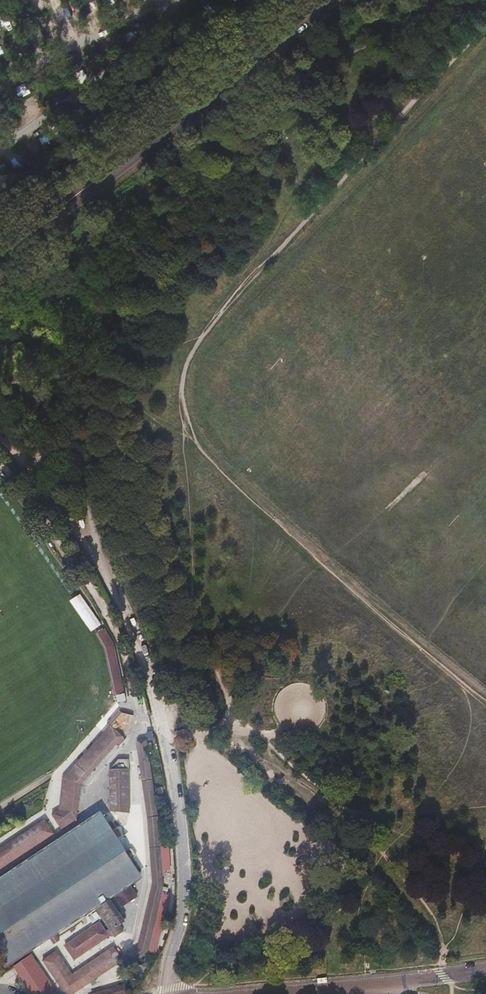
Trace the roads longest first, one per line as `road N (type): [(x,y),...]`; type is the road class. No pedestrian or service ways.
road 1 (unclassified): [(166,993),(185,873),(173,778),(137,637),(99,563)]
road 2 (primary): [(322,0),(0,249)]
road 3 (unclassified): [(485,969),(327,991)]
road 4 (unclassified): [(99,563),(78,464),(55,456),(32,469)]

